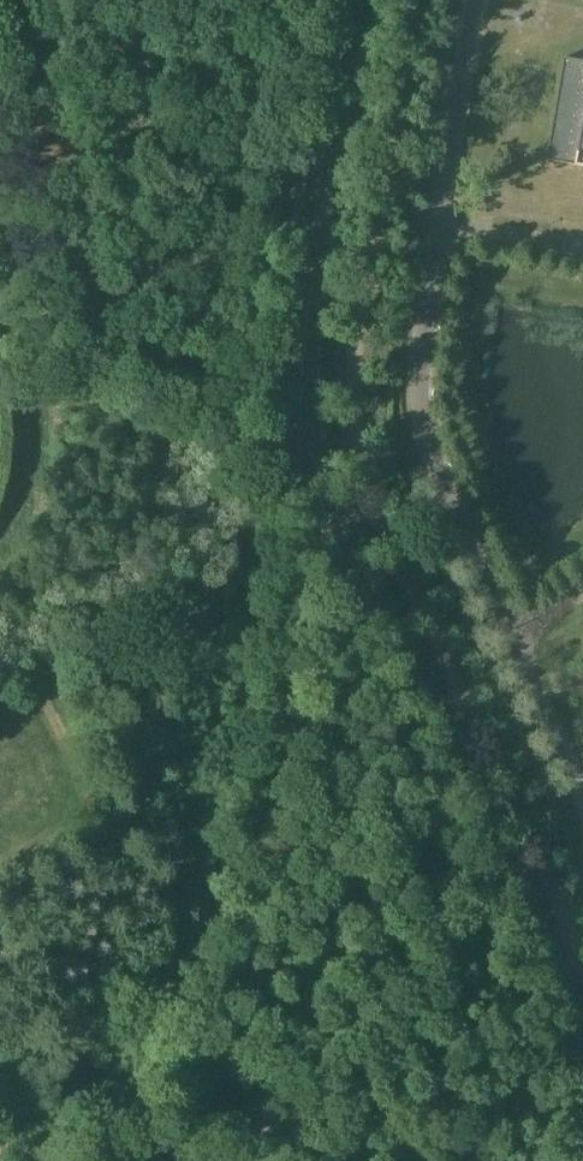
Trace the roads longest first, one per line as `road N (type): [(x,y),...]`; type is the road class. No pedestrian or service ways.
road 1 (secondary): [(582,1027),(314,467),(300,405),(314,262),(358,0)]
road 2 (track): [(33,1160),(222,1056),(280,1057),(439,1107),(521,1111),(582,1102)]
road 3 (track): [(0,102),(56,350)]

